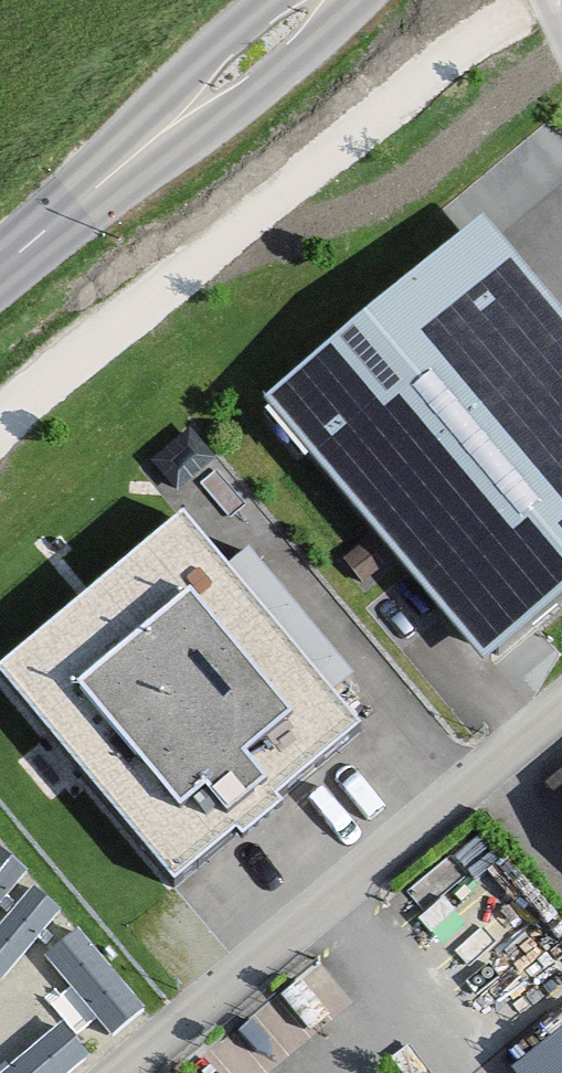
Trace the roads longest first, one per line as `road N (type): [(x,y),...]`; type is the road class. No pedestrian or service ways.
road 1 (unclassified): [(561,719),(136,1072)]
road 2 (secondary): [(67,214),(226,130),(331,40),(359,0)]
road 3 (secondary): [(255,0),(186,57),(67,214)]

